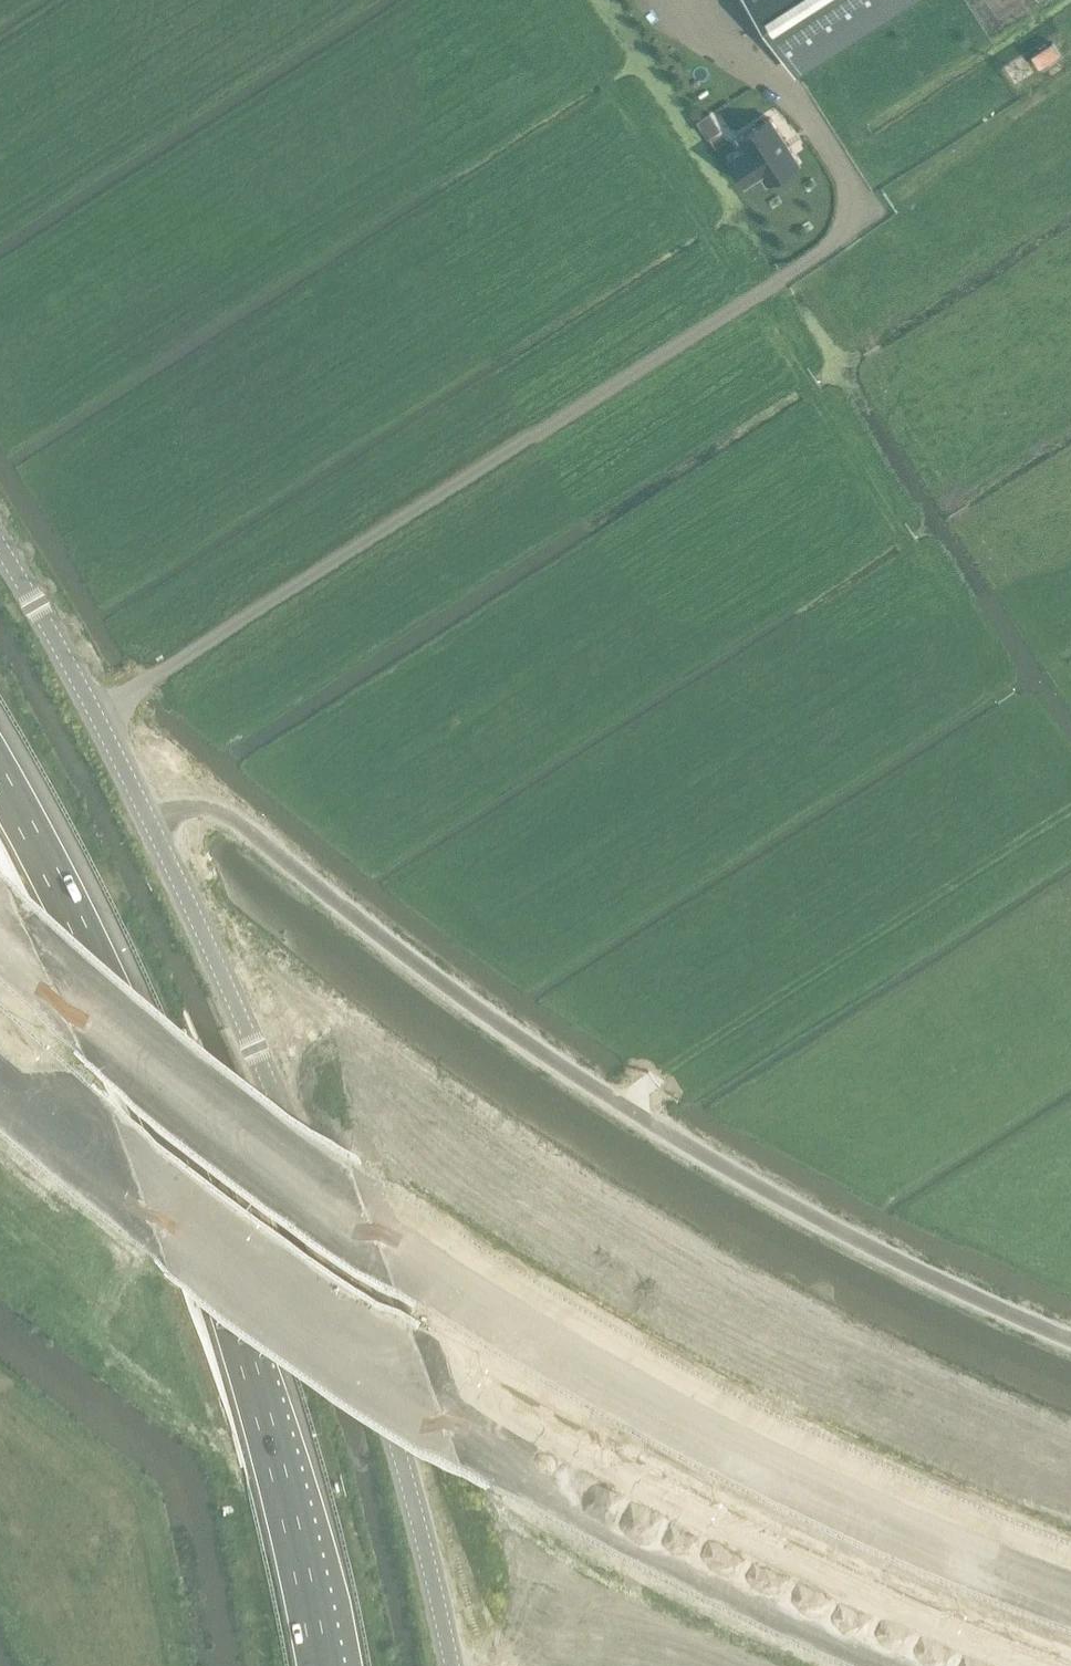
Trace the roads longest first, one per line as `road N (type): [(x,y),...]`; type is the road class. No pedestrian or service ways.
road 1 (motorway): [(1070,1607),(816,1496),(510,1329),(384,1248),(0,933)]
road 2 (tertiary): [(452,1665),(363,1325),(255,1050),(154,823),(0,548)]
road 3 (motorway): [(0,1094),(146,1219),(243,1288),(549,1486),(748,1594),(914,1665)]
road 4 (motorway): [(324,1665),(278,1466),(215,1269),(116,1008),(0,778)]
road 5 (track): [(629,1113),(695,1046),(1070,804)]
road 6 (track): [(874,214),(1070,78)]

